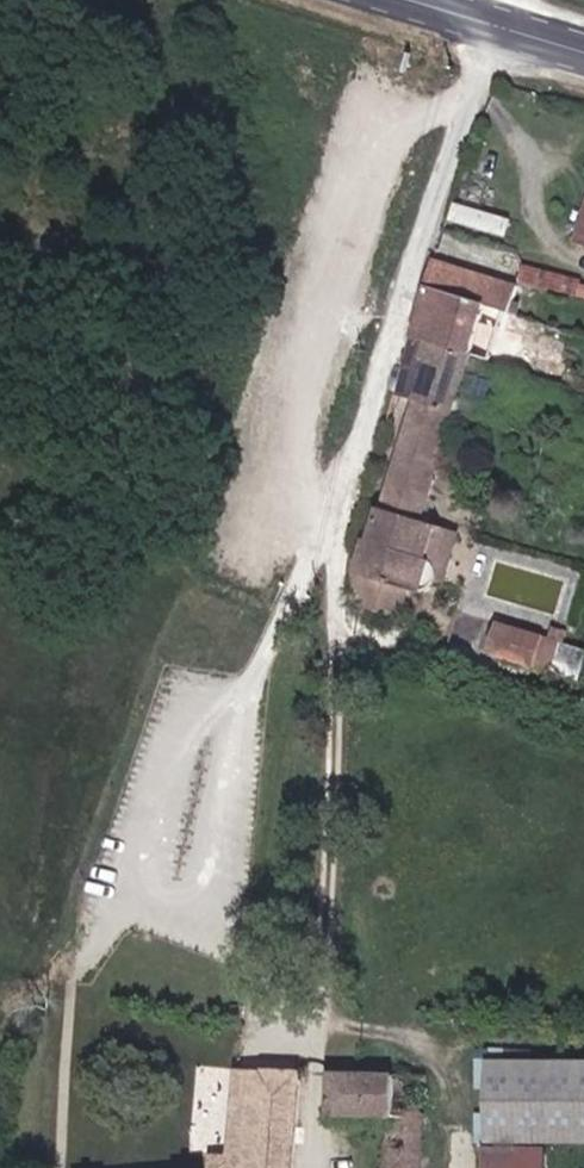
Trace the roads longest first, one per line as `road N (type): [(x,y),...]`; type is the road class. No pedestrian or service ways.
road 1 (secondary): [(408,0),(583,53)]

